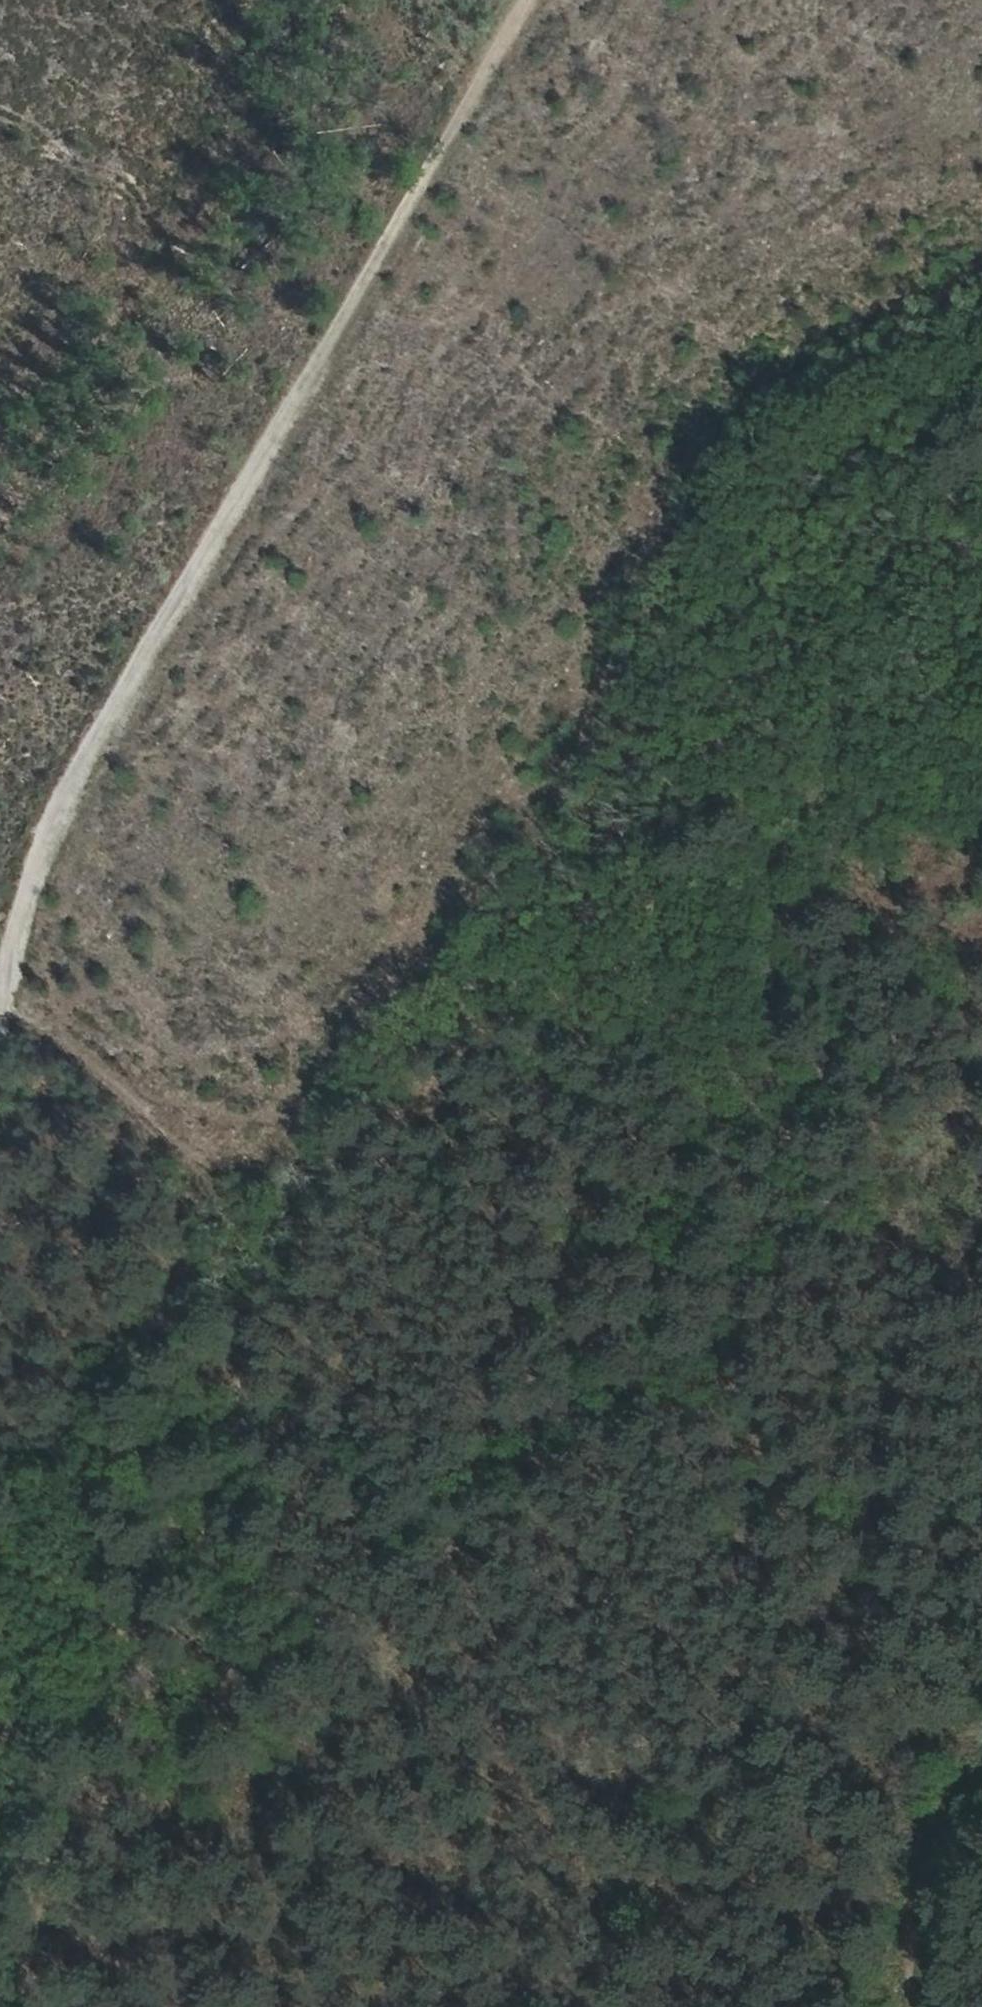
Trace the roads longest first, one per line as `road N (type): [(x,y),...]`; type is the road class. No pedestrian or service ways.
road 1 (track): [(538,0),(318,405),(52,840),(0,1053)]
road 2 (track): [(913,2006),(909,1947),(920,1888),(938,1832),(981,1774)]

